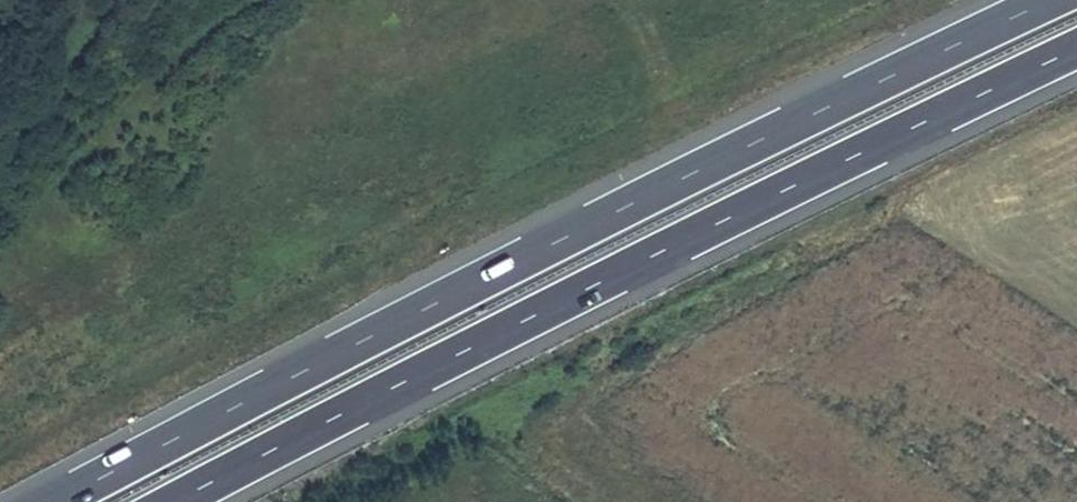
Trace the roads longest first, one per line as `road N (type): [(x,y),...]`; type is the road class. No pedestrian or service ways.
road 1 (motorway): [(1050,0),(54,501)]
road 2 (motorway): [(172,501),(1076,50)]

